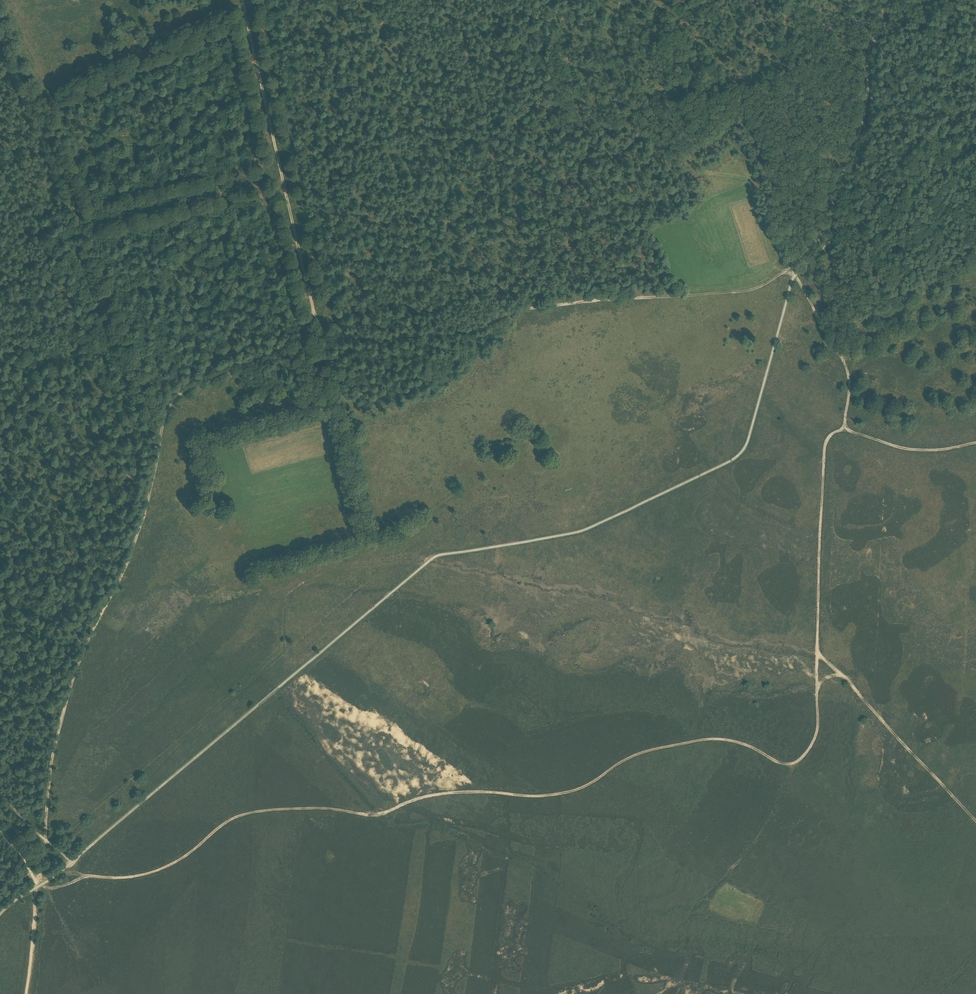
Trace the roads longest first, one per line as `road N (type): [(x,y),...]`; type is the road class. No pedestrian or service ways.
road 1 (track): [(784,271),(746,291),(596,300),(425,334),(307,335),(176,398),(141,521),(70,689),(52,754),(44,853),(28,862)]
road 2 (track): [(163,426),(10,39)]
road 3 (track): [(323,336),(246,0)]
road 4 (track): [(36,104),(271,0)]
road 5 (track): [(817,652),(975,820)]
road 6 (track): [(844,430),(905,450),(975,443)]
road 7 (track): [(314,310),(305,368),(331,408),(325,427)]

